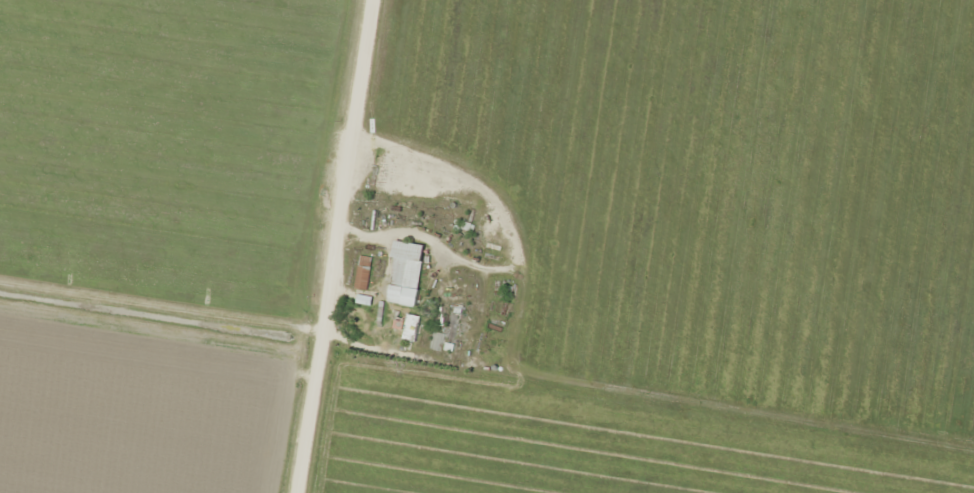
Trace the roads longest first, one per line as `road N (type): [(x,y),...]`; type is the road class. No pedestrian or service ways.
road 1 (residential): [(308,492),(385,0)]

